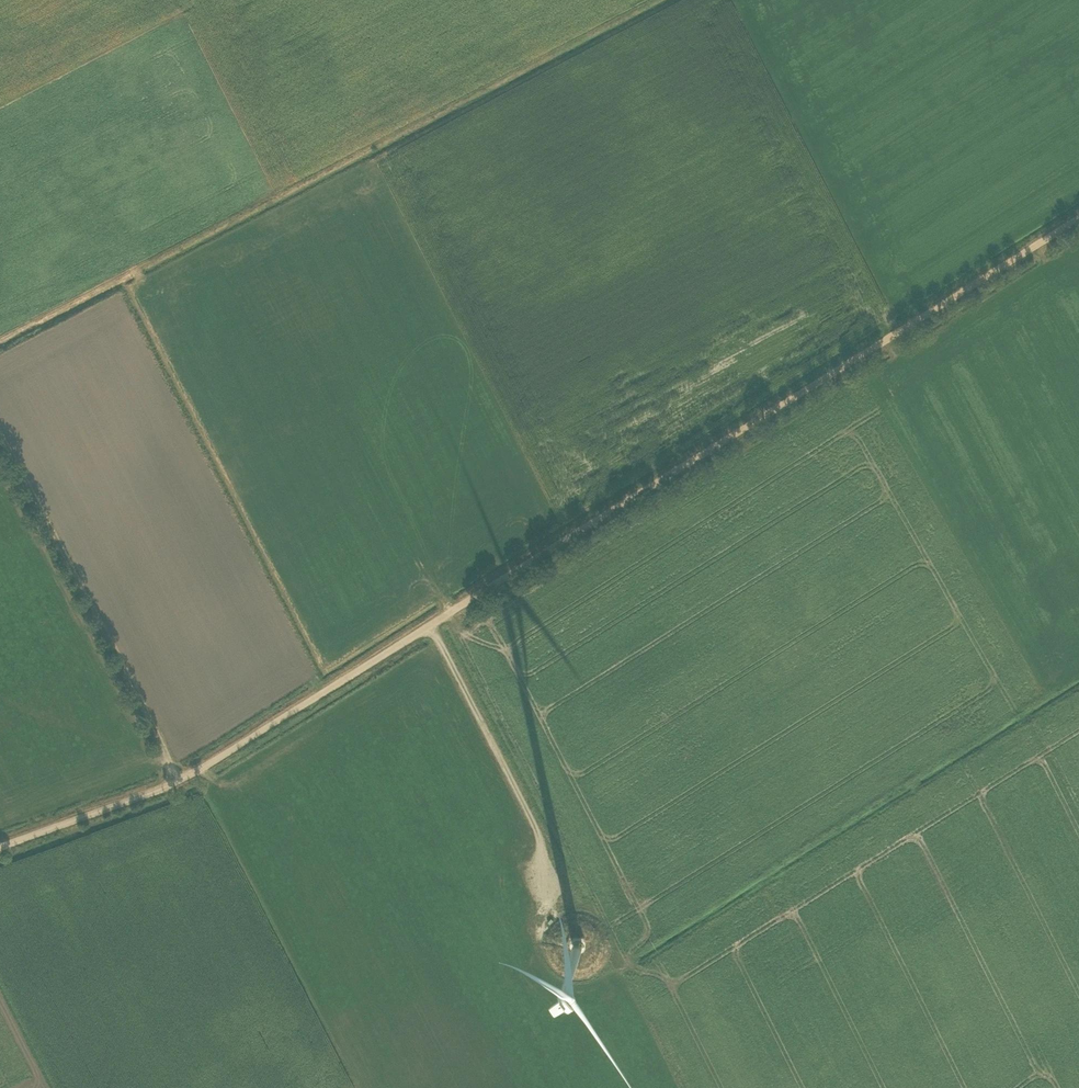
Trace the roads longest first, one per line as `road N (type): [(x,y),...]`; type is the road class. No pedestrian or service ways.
road 1 (track): [(0,853),(184,782),(1078,222)]
road 2 (track): [(184,782),(0,435)]

